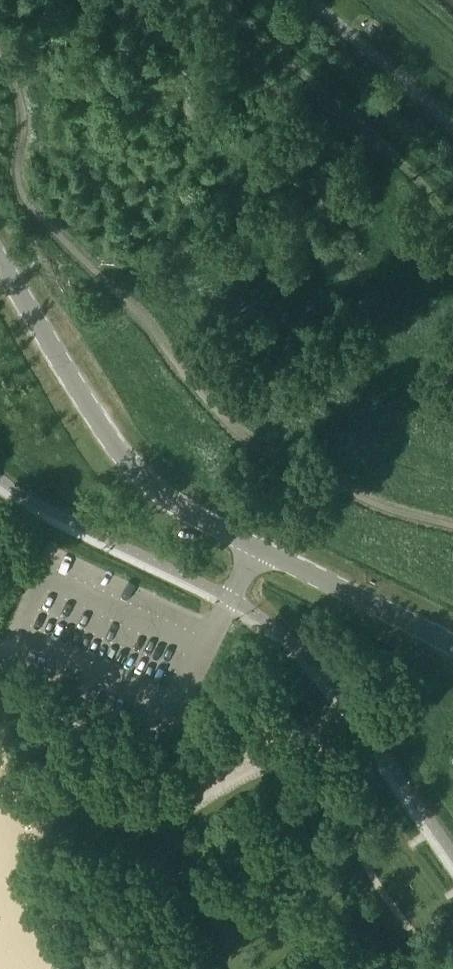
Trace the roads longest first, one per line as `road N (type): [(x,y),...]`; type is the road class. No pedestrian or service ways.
road 1 (unclassified): [(452,645),(186,513),(152,487),(117,450),(0,263)]

